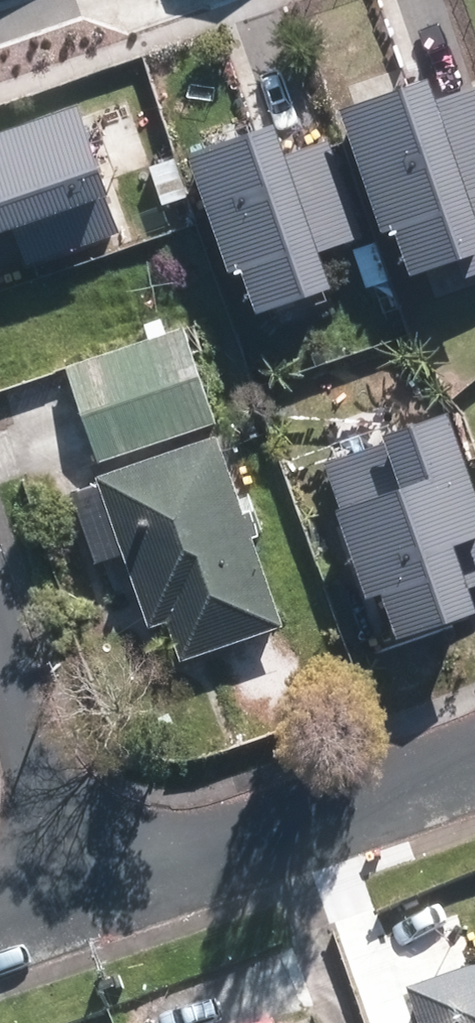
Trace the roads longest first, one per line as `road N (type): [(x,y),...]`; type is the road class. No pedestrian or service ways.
road 1 (residential): [(92,893),(474,752)]
road 2 (residential): [(0,639),(92,893)]
road 3 (residential): [(0,44),(129,0)]

